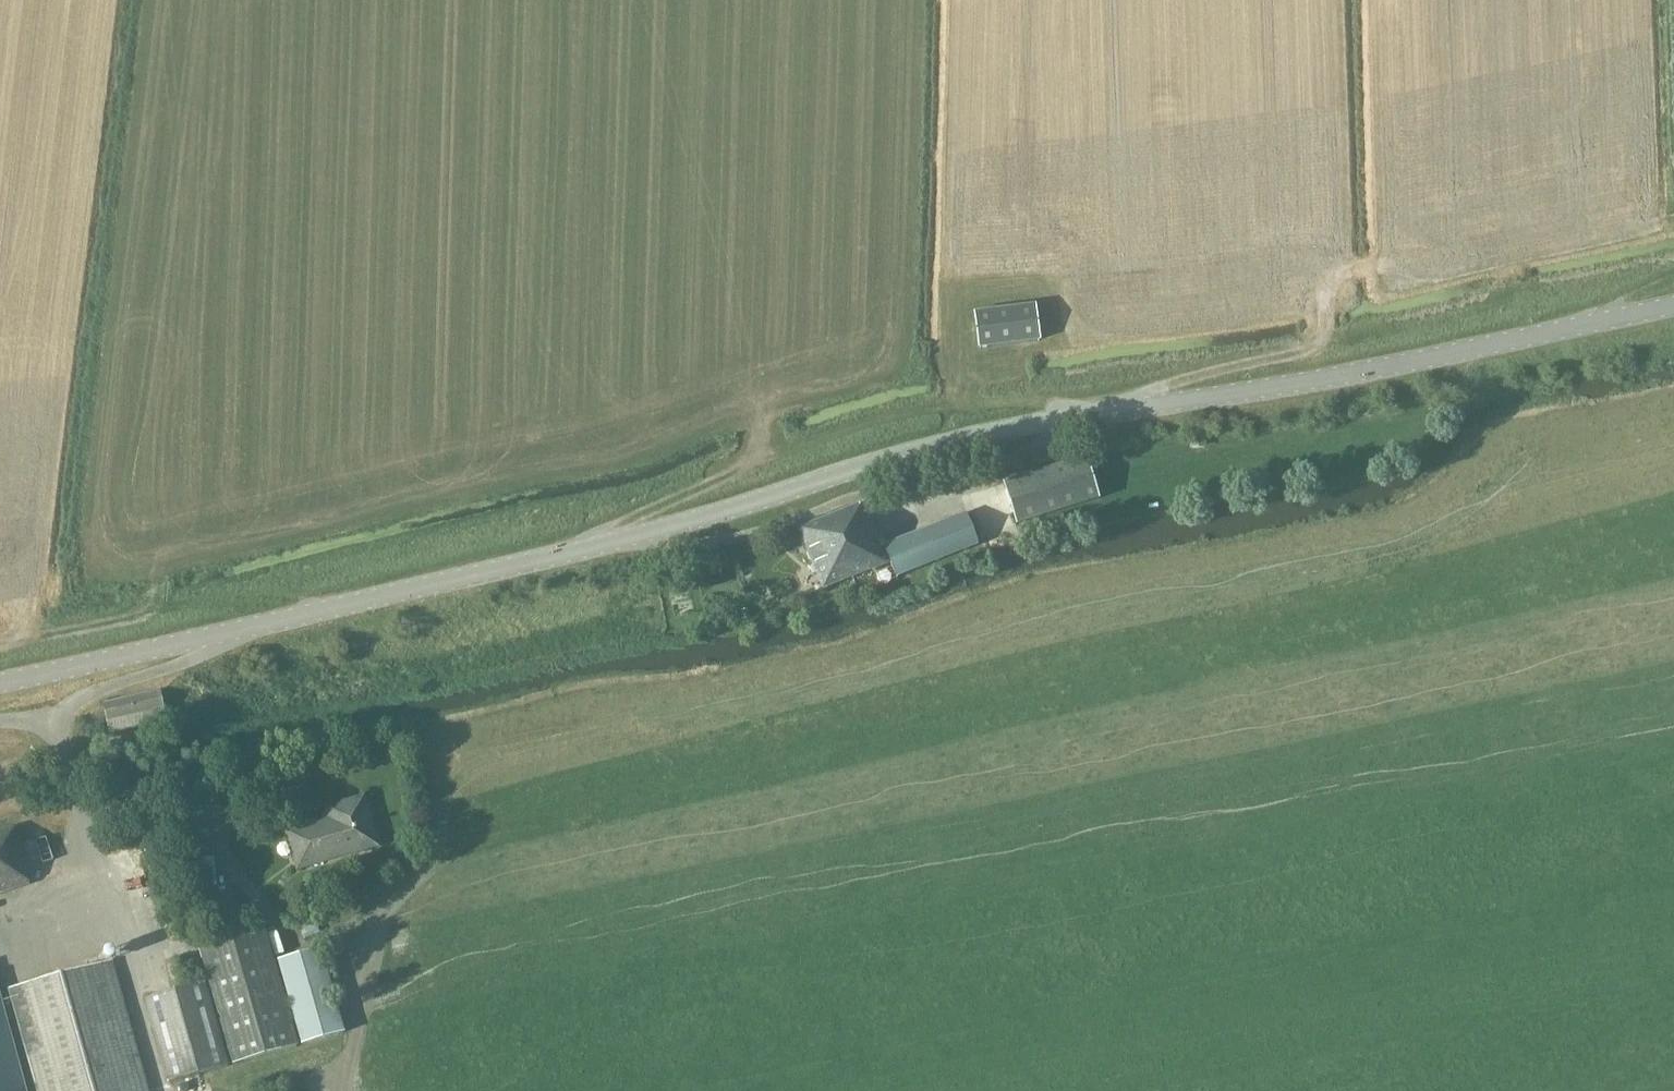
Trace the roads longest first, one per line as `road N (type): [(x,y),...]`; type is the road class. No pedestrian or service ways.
road 1 (tertiary): [(0,687),(453,584),(1069,418),(1339,378),(1589,333),(1673,308)]
road 2 (track): [(0,643),(256,599),(340,611)]

